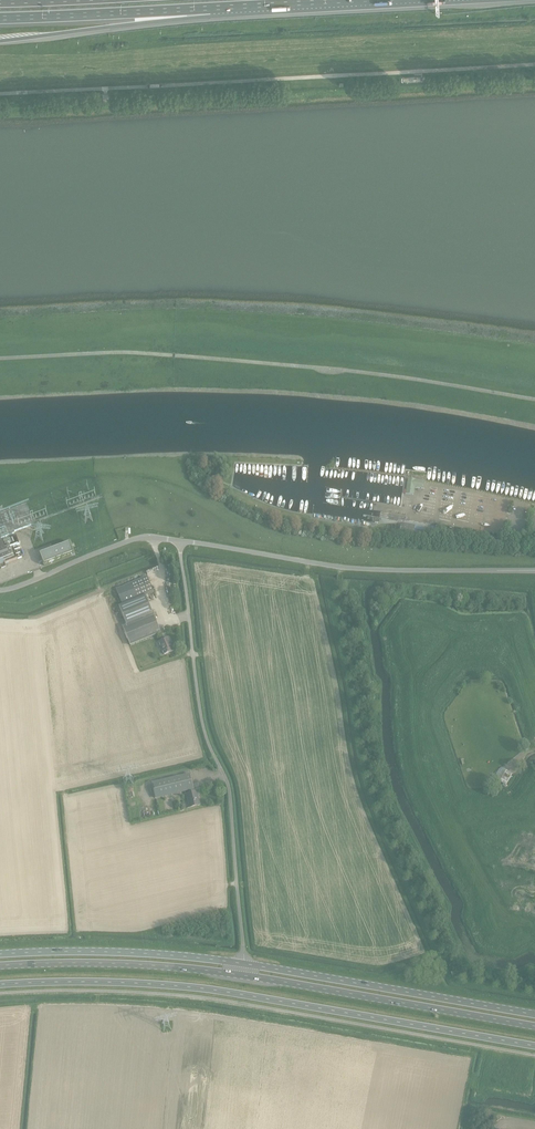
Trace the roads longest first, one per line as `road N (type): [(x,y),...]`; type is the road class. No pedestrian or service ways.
road 1 (unclassified): [(177,539),(201,721),(228,787),(244,964)]
road 2 (unclassified): [(177,539),(343,568),(534,570)]
road 3 (primary): [(242,974),(534,1026)]
road 4 (primary): [(534,1014),(244,964)]
road 5 (primary): [(244,964),(99,951),(0,954)]
road 6 (primary): [(0,965),(99,963),(242,974)]
road 7 (motorway): [(0,41),(210,8)]
road 8 (motorway): [(0,18),(210,8)]
road 9 (unclassified): [(177,539),(142,537),(0,590)]
road 10 (motorway): [(210,8),(360,0)]

